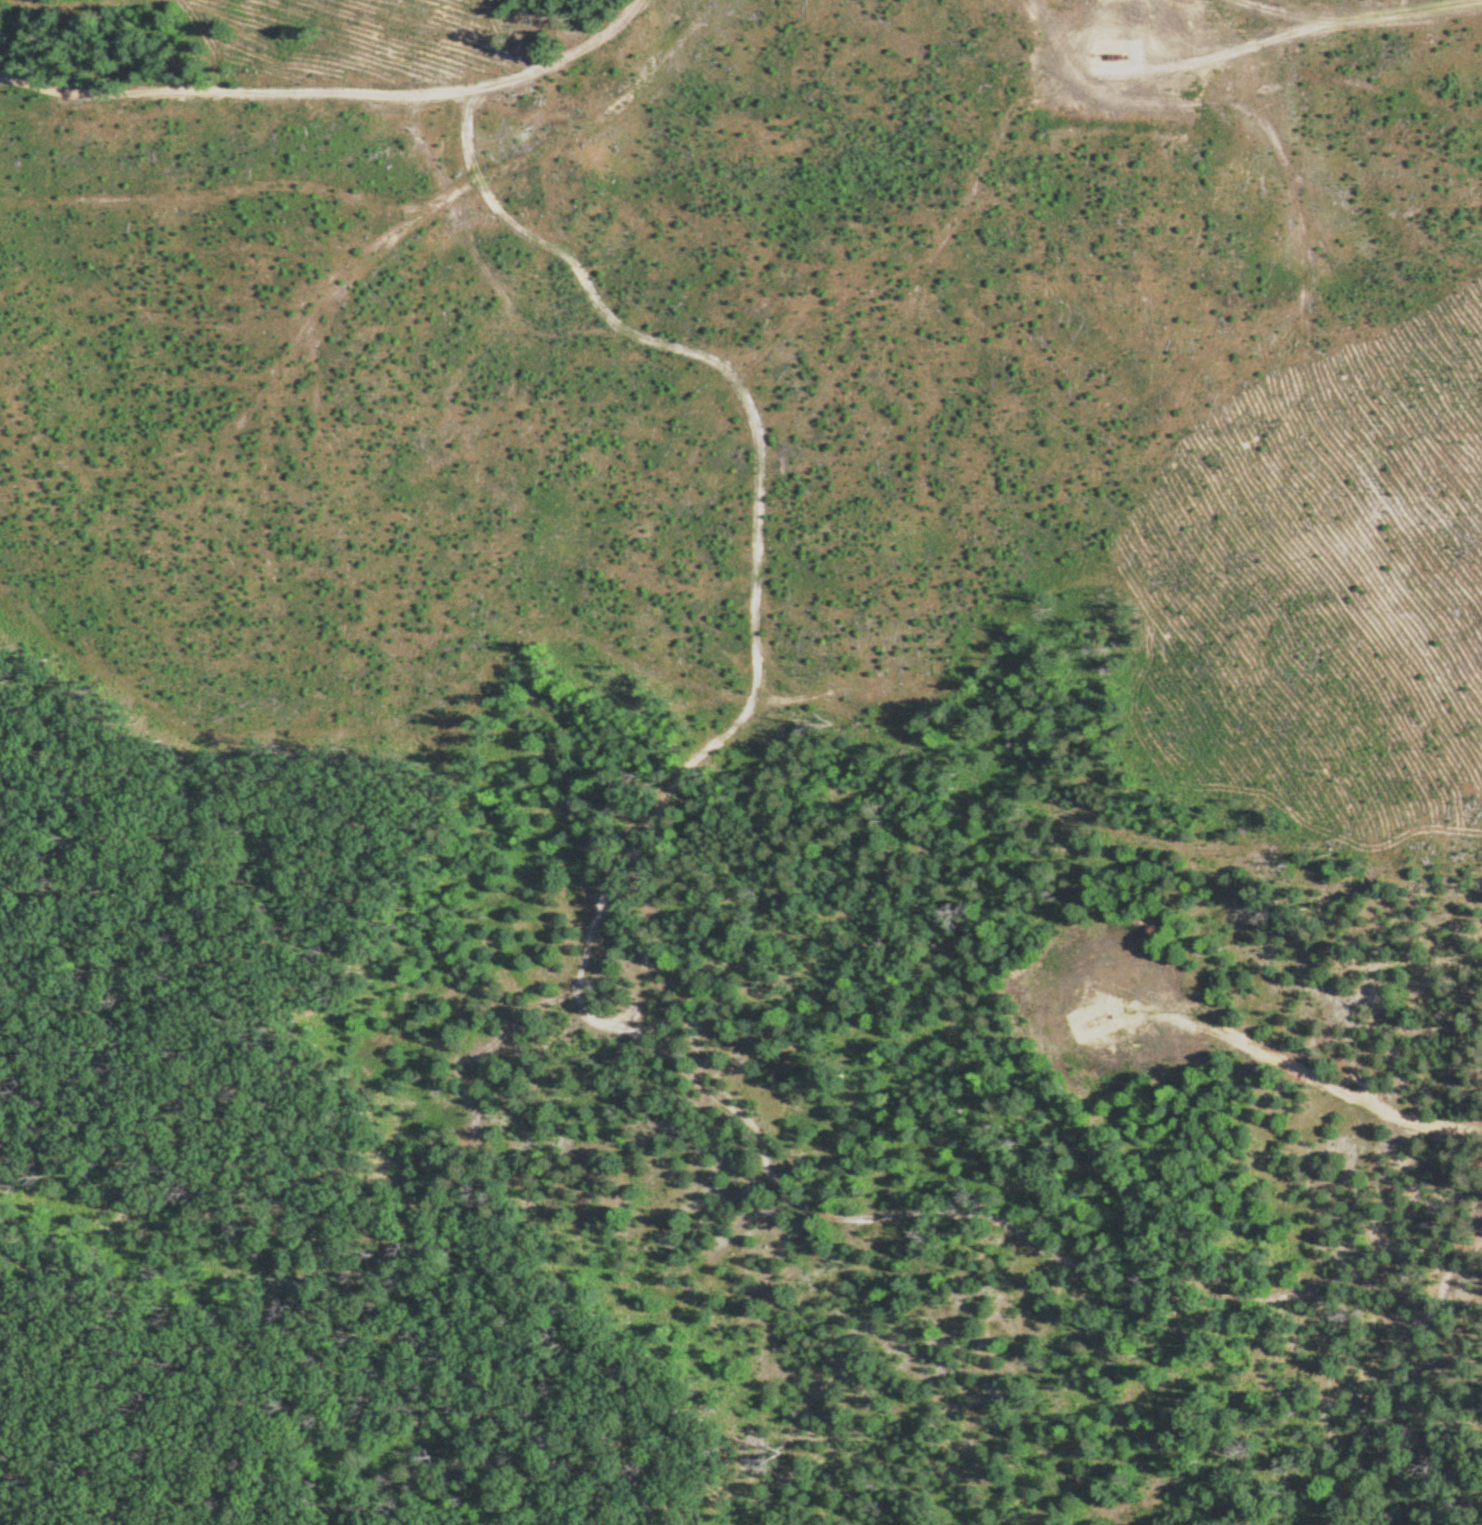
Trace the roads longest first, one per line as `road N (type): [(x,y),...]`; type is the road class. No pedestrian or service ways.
road 1 (track): [(0,76),(336,94),(517,87),(632,19),(645,0)]

